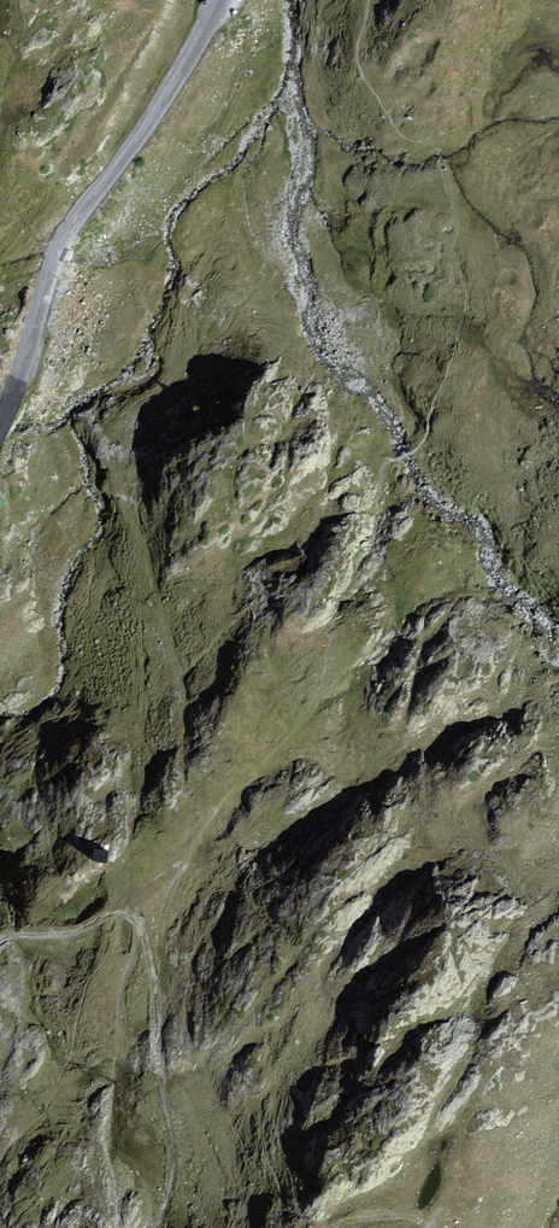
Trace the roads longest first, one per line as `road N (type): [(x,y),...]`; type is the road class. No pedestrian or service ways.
road 1 (trunk): [(0,516),(191,0)]
road 2 (tertiary): [(220,0),(161,104),(60,245),(0,427)]
road 3 (track): [(153,1227),(165,1204),(172,1154),(152,966),(131,915)]
road 4 (track): [(131,915),(64,936),(0,941)]

